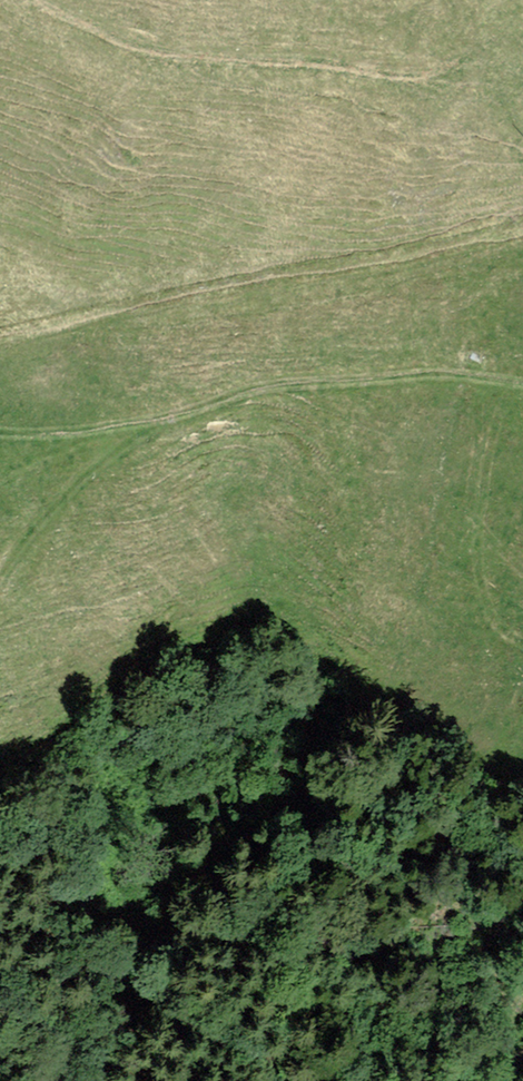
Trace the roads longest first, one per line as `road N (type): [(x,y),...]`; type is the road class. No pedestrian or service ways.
road 1 (track): [(0,593),(54,499),(158,419),(258,395),(464,373),(522,383)]
road 2 (track): [(110,1080),(107,1047),(118,1023),(164,1011),(258,1044),(306,1080)]

